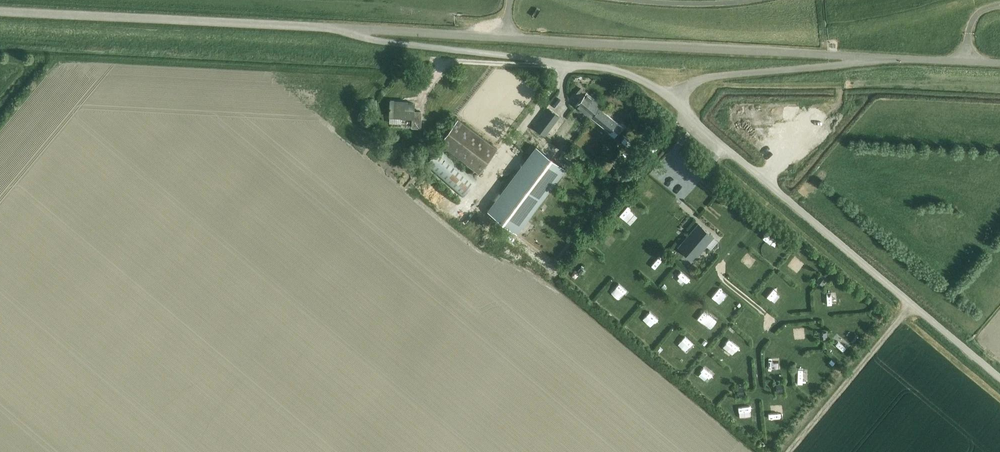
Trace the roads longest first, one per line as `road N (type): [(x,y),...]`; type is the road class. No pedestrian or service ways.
road 1 (unclassified): [(999,379),(667,96)]
road 2 (unclassified): [(864,58),(505,37)]
road 3 (unclassified): [(667,96),(589,67),(373,41),(337,28)]
road 4 (unclassified): [(337,28),(0,11)]
road 5 (unclassified): [(864,58),(698,80),(667,96)]
road 6 (unclassified): [(505,37),(337,28)]

